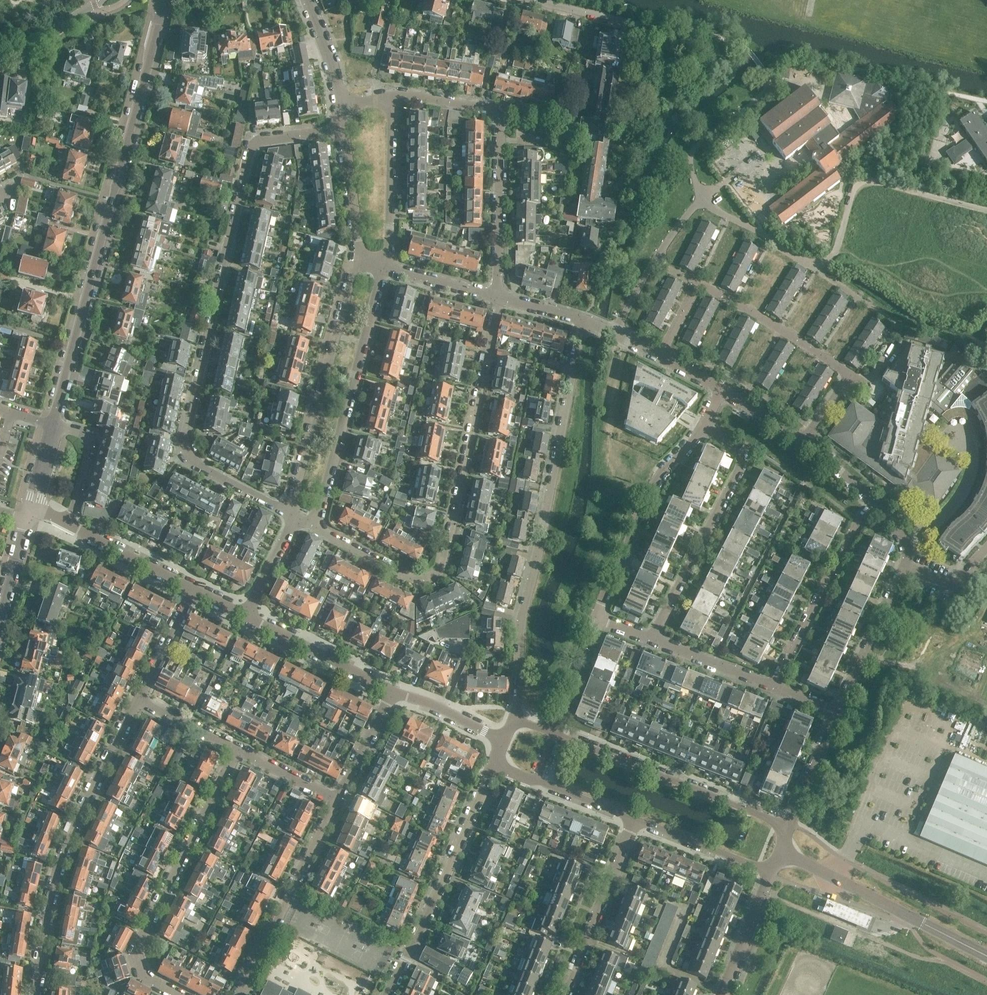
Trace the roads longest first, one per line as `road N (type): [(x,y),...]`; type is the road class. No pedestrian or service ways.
road 1 (residential): [(291,515),(197,462),(188,429),(249,150),(344,130)]
road 2 (residential): [(50,419),(166,0)]
road 3 (residential): [(316,530),(418,583),(439,575),(498,297)]
road 4 (residential): [(516,718),(523,614),(585,321)]
road 5 (residential): [(35,994),(61,853),(139,697)]
road 6 (residential): [(182,994),(143,976),(136,949),(239,748)]
road 7 (residential): [(498,297),(500,117),(491,109),(393,97)]
road 8 (residential): [(316,530),(388,266)]
road 9 (residential): [(358,257),(291,515)]
road 10 (residential): [(846,380),(847,372),(820,353),(697,284),(659,356)]
road 11 (residential): [(648,637),(746,453),(703,426)]
road 12 (tertiary): [(787,824),(551,731)]
road 13 (residential): [(390,994),(498,766)]
road 14 (residential): [(600,617),(660,477),(703,426)]
road 15 (residential): [(238,994),(339,800)]
road 16 (residential): [(776,688),(856,523),(874,504)]
road 17 (residential): [(566,994),(633,817)]
road 18 (residential): [(838,711),(905,562),(903,537)]
road 19 (unclassified): [(636,24),(639,67),(623,109),(627,154),(620,197)]
road 20 (residential): [(388,266),(393,97)]
road 21 (residential): [(396,686),(248,614)]
road 22 (tertiary): [(783,853),(923,922)]
road 23 (tertiary): [(633,817),(770,873)]
road 24 (residential): [(70,525),(96,430),(50,419)]
road 25 (tertiary): [(498,766),(633,817)]
road 26 (residential): [(776,688),(648,637)]
road 27 (residential): [(193,587),(70,525)]
road 28 (residential): [(722,994),(770,873)]
road 29 (residential): [(344,130),(358,257)]
road 30 (residential): [(339,800),(396,686)]
road 31 (residential): [(551,731),(600,617)]
road 32 (residential): [(787,824),(838,711)]
road 33 (residential): [(139,697),(193,587)]
road 34 (residential): [(506,739),(396,686)]

